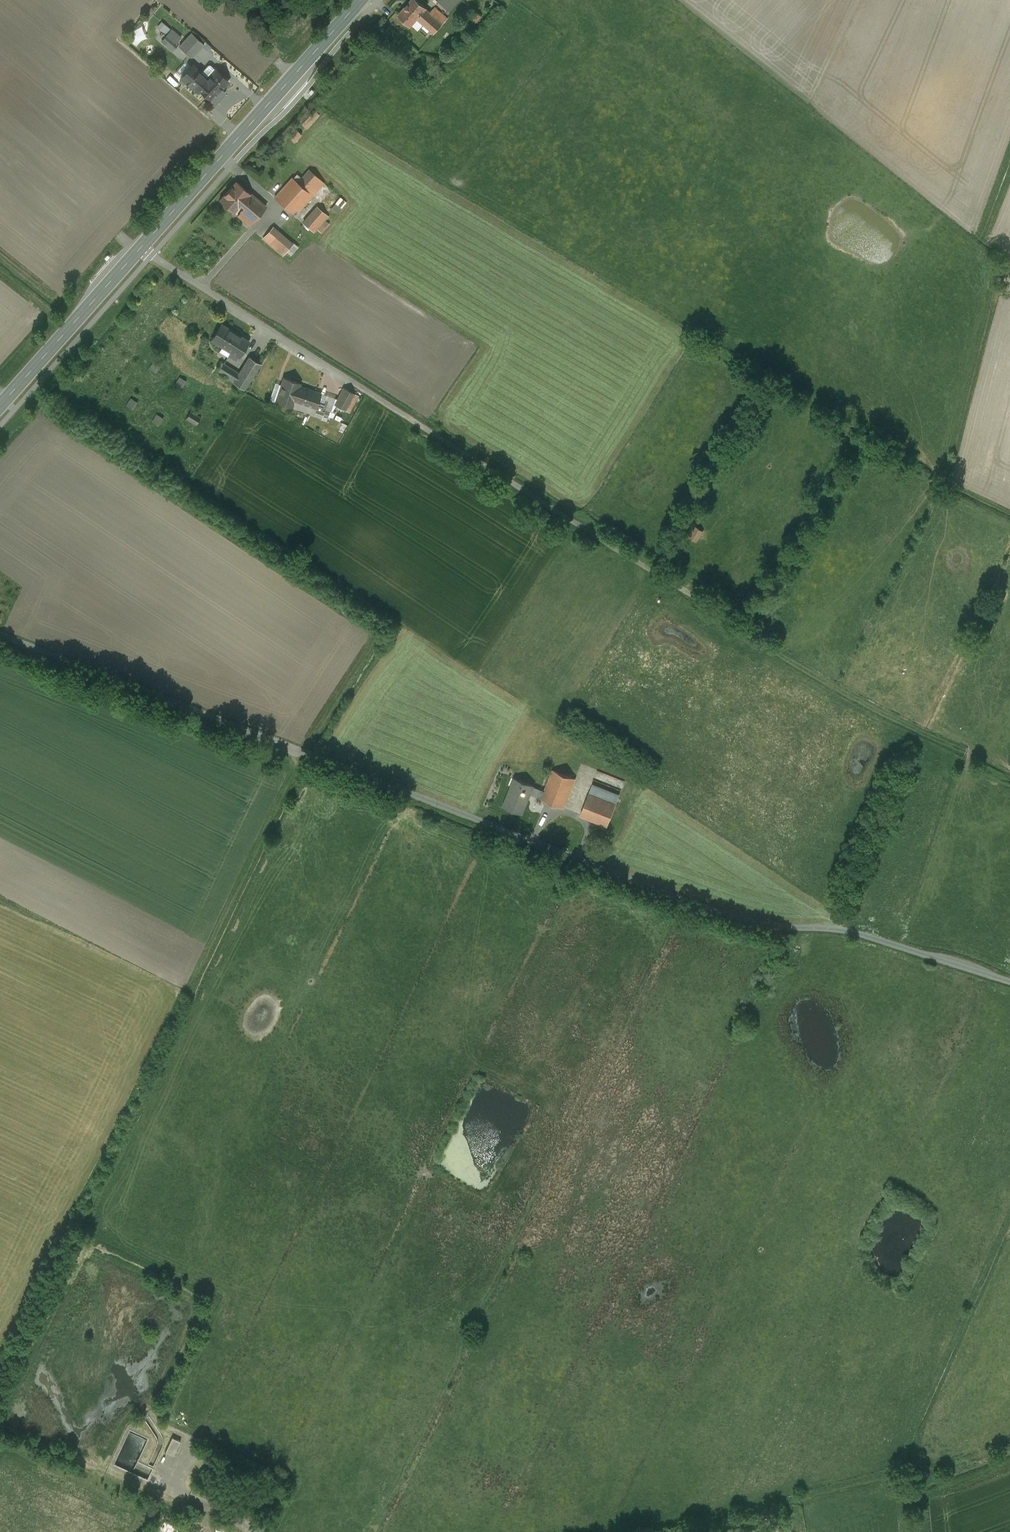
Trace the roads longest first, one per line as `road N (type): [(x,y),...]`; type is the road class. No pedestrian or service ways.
road 1 (unclassified): [(1009,982),(841,929),(770,924),(697,904),(0,633)]
road 2 (track): [(140,248),(783,657),(946,739)]
road 3 (secondary): [(0,405),(362,0)]

